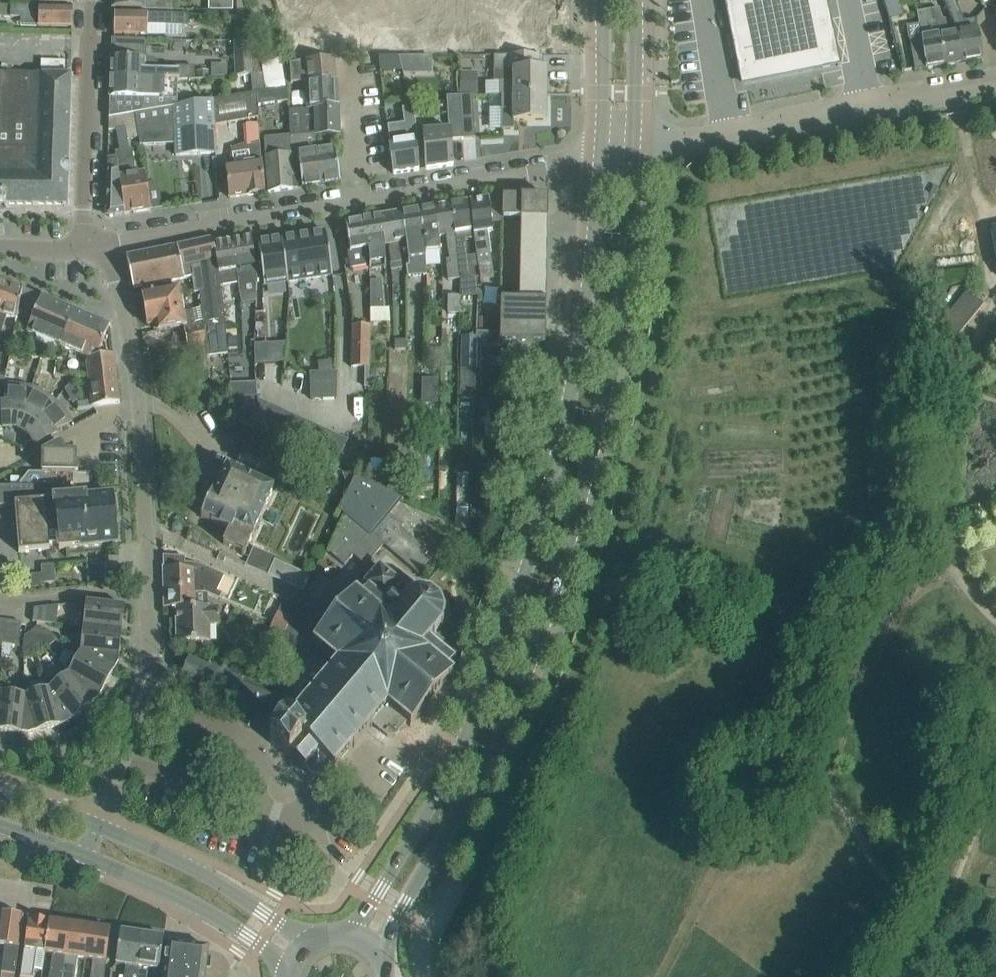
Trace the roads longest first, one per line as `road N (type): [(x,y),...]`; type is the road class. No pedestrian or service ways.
road 1 (secondary): [(382,952),(495,750),(550,609),(591,458),(624,271),(633,146)]
road 2 (secondary): [(603,153),(578,362),(538,535),(448,778),(355,935)]
road 3 (residential): [(96,241),(603,153)]
road 4 (residential): [(633,146),(995,85)]
road 5 (residential): [(151,589),(135,374),(113,273),(96,241)]
road 6 (tertiary): [(316,940),(191,867),(97,823)]
road 7 (residential): [(96,241),(84,217),(92,0)]
road 8 (tertiary): [(80,858),(247,937),(290,973)]
road 9 (secondary): [(603,0),(603,153)]
road 10 (residential): [(151,589),(0,602)]
road 11 (secondary): [(633,146),(636,0)]
road 12 (residential): [(134,725),(145,695),(151,589)]

